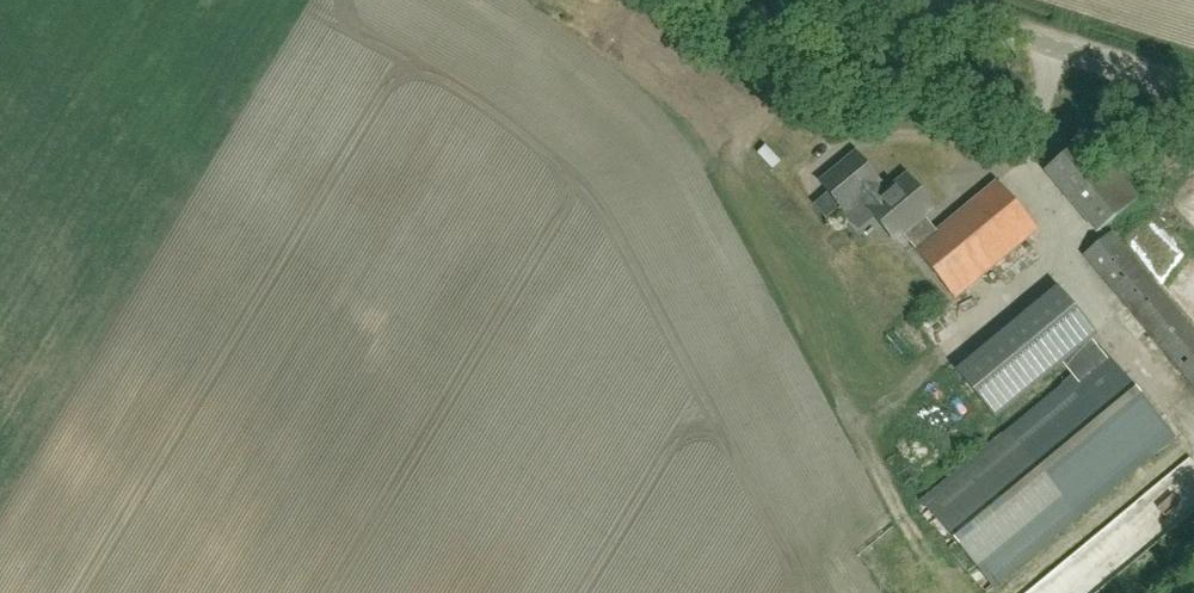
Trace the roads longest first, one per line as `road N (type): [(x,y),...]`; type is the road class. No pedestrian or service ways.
road 1 (unclassified): [(1193,91),(910,0)]

